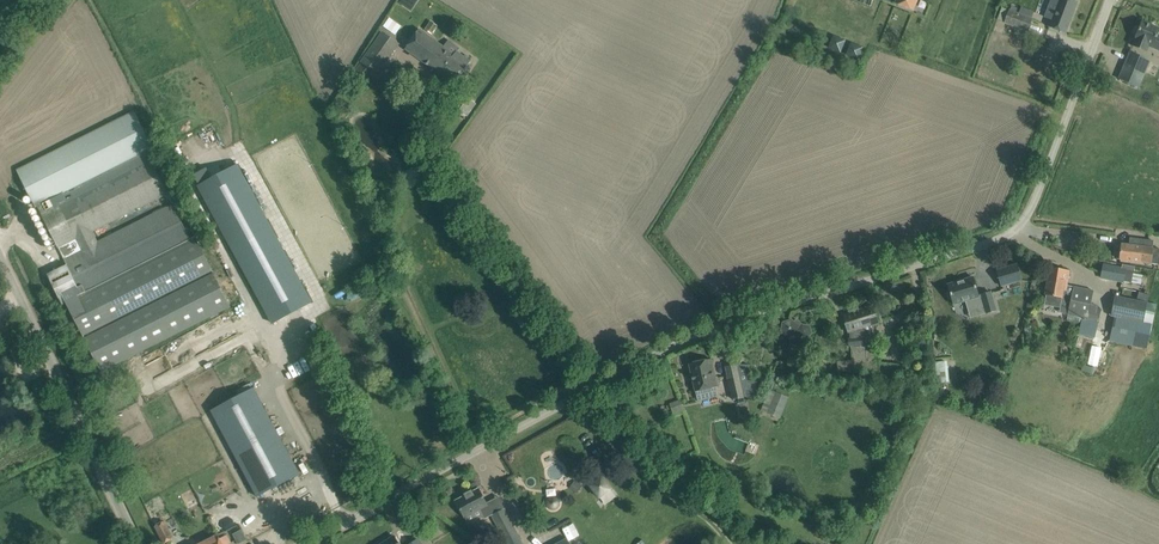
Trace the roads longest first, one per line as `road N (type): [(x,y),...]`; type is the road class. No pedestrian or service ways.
road 1 (unclassified): [(301,543),(600,377),(700,334),(1011,233),(1028,214),(1111,0)]
road 2 (unclassified): [(136,543),(0,259)]

